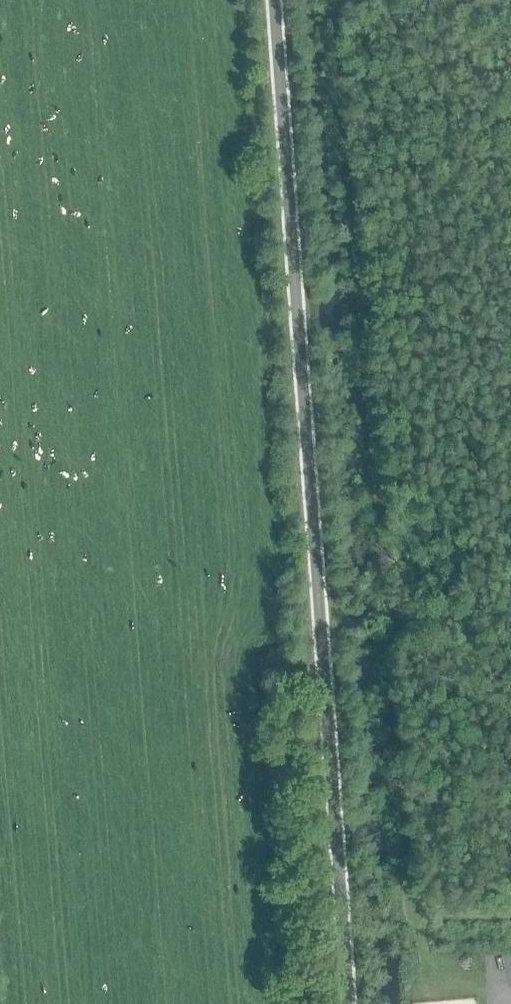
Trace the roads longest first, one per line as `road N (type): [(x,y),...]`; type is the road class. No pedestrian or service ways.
road 1 (unclassified): [(347,1003),(270,0)]

